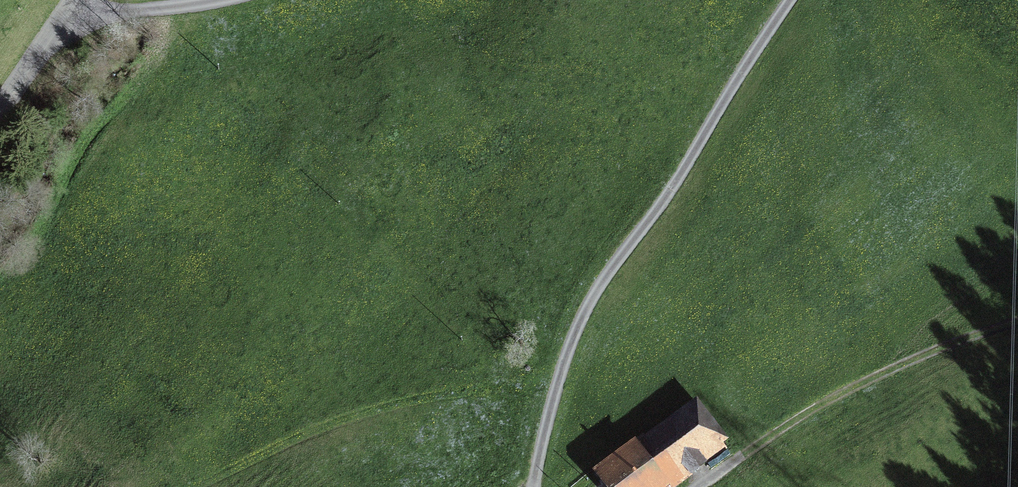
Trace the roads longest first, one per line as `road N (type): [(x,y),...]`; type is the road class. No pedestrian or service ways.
road 1 (track): [(534,486),(577,324),(789,0)]
road 2 (track): [(1017,322),(853,388),(699,486)]
road 3 (track): [(222,0),(64,19)]
road 4 (unclassified): [(0,109),(76,0)]

